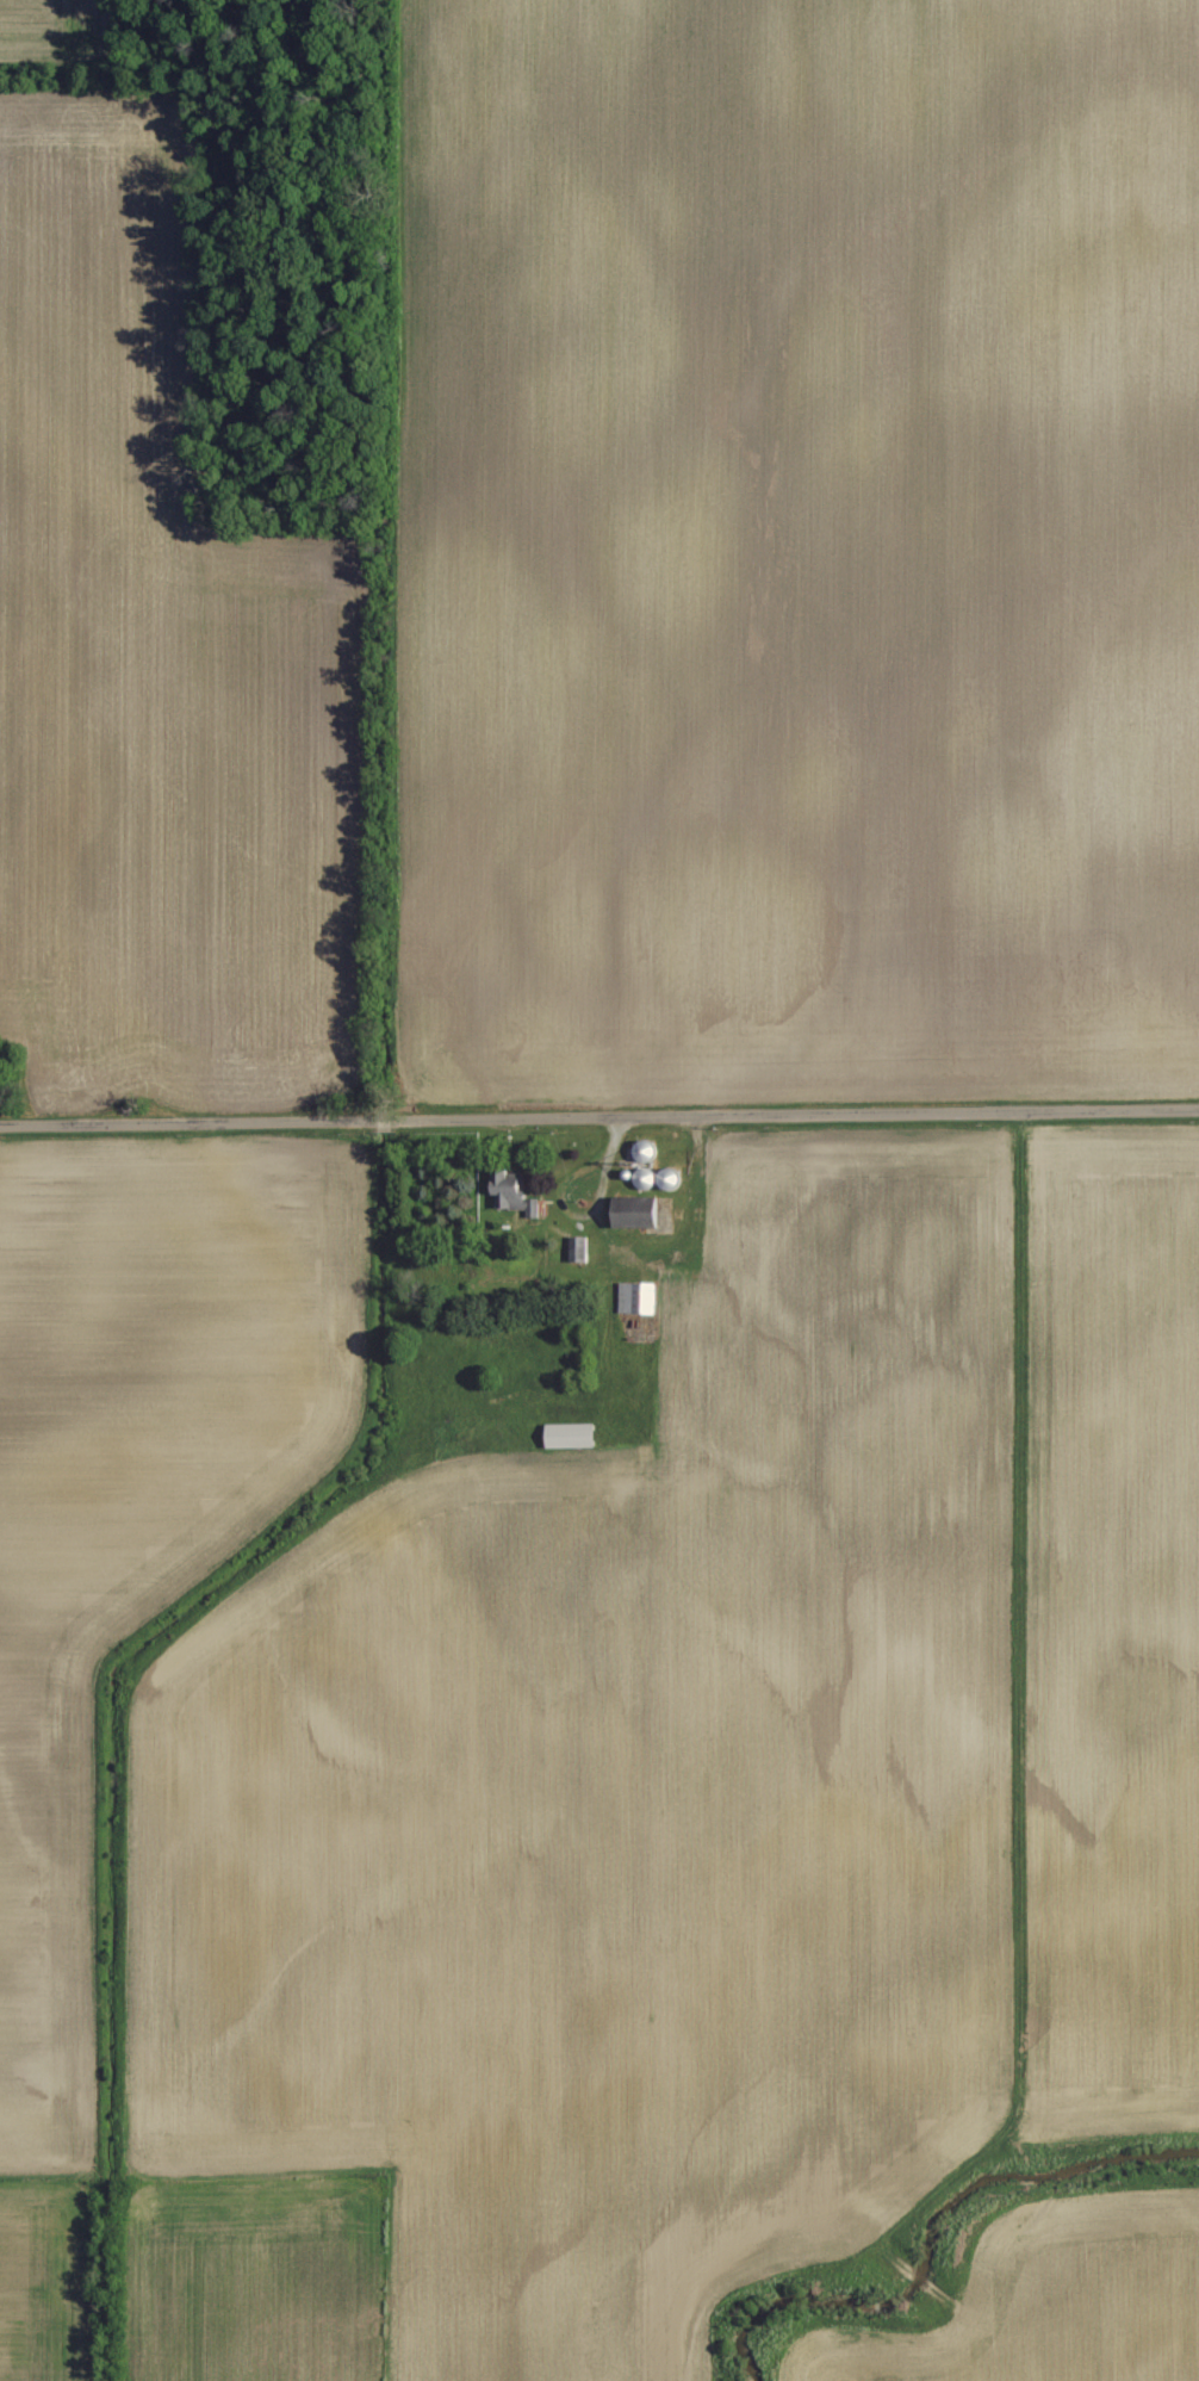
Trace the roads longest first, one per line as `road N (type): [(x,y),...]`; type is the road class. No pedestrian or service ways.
road 1 (residential): [(0,1123),(1198,1109)]

